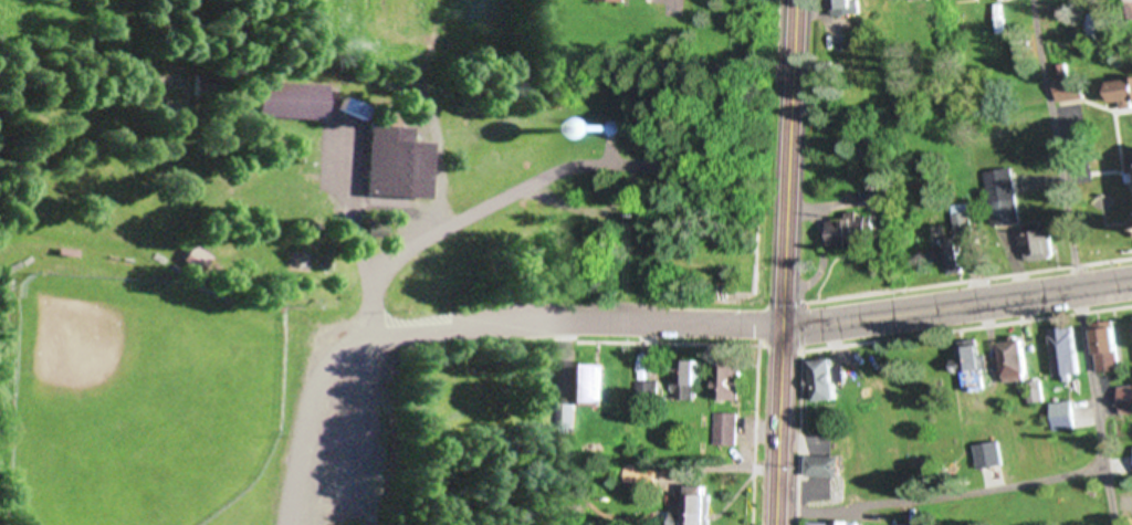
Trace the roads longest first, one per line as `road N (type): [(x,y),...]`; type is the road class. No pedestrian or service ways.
road 1 (primary): [(776,524),(796,0)]
road 2 (residential): [(782,330),(505,322),(373,337),(328,360)]
road 3 (secondary): [(1131,283),(782,330)]
road 4 (residential): [(328,360),(307,408),(287,524)]

